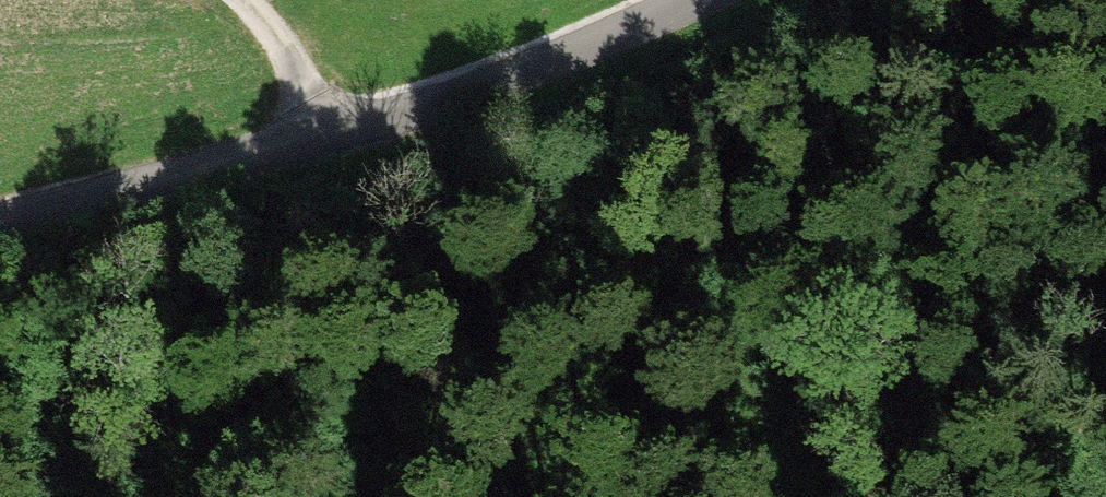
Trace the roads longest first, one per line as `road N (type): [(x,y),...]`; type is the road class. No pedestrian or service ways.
road 1 (unclassified): [(0,222),(316,137),(698,0)]
road 2 (track): [(836,496),(604,241),(389,113)]
road 3 (track): [(221,0),(261,34),(316,137)]

